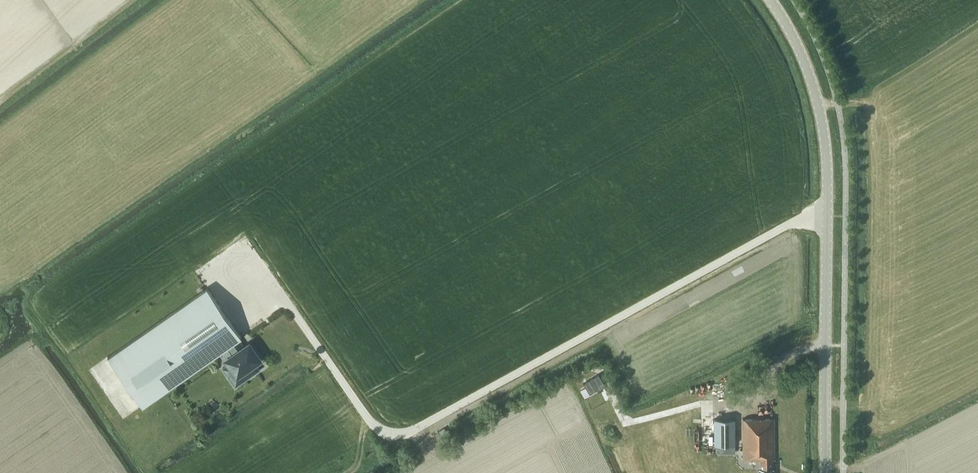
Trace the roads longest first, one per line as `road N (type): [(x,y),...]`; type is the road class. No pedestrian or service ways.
road 1 (secondary): [(826,472),(825,144),(804,62),(771,0)]

